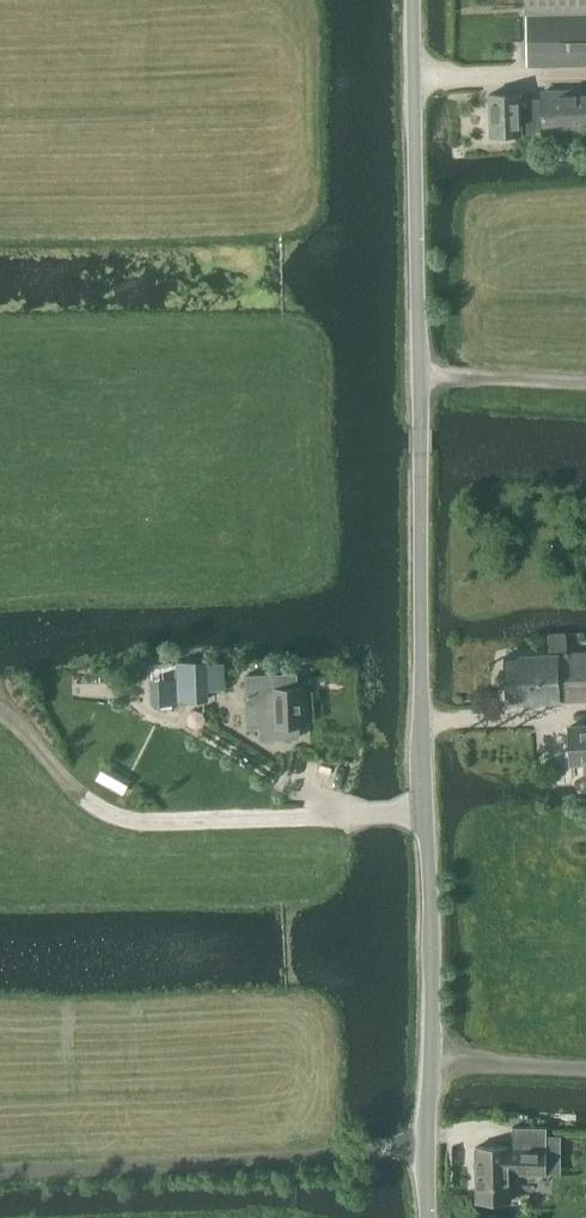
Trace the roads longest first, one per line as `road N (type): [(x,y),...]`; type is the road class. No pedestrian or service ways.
road 1 (tertiary): [(427,1217),(432,1063),(413,0)]
road 2 (track): [(585,378),(418,370)]

